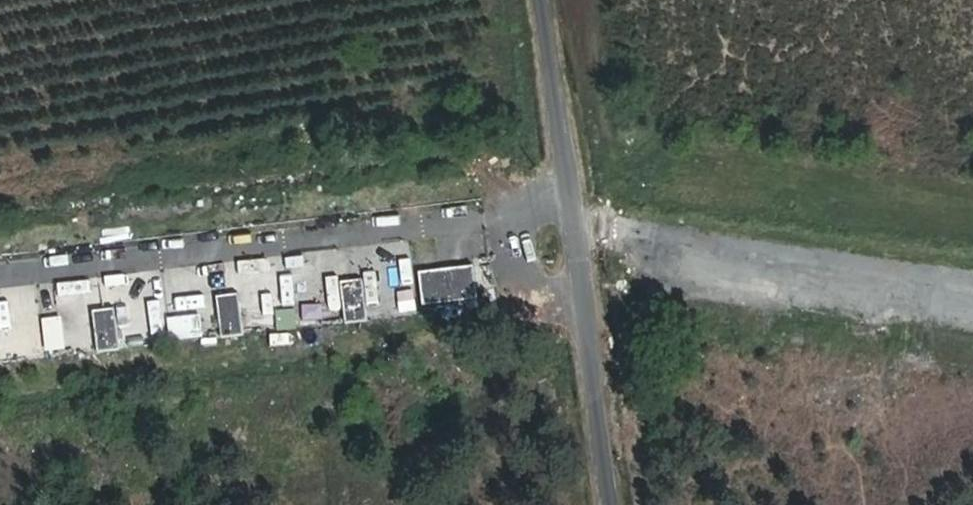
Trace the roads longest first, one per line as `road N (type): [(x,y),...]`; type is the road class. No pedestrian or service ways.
road 1 (track): [(0,234),(607,152),(972,209)]
road 2 (residential): [(583,0),(653,504)]

